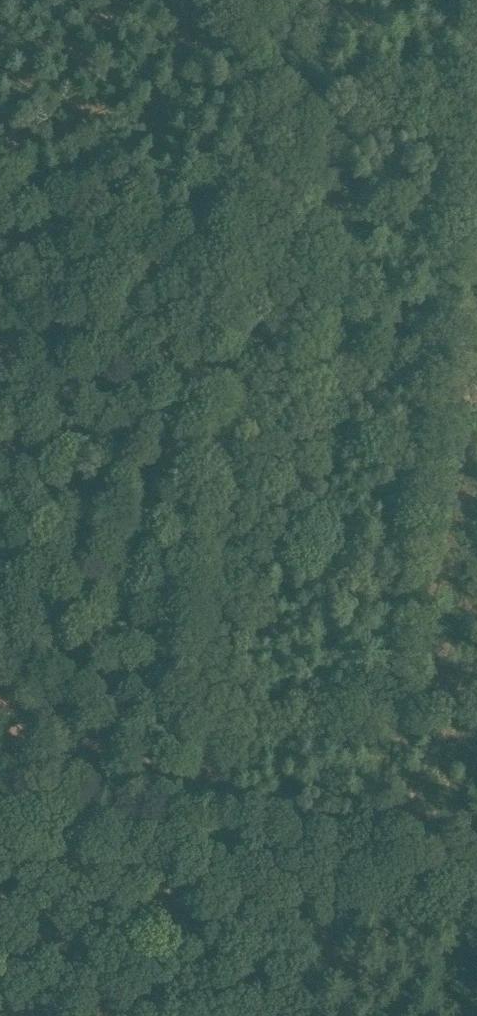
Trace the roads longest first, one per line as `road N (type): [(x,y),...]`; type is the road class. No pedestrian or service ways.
road 1 (track): [(0,801),(476,885)]

